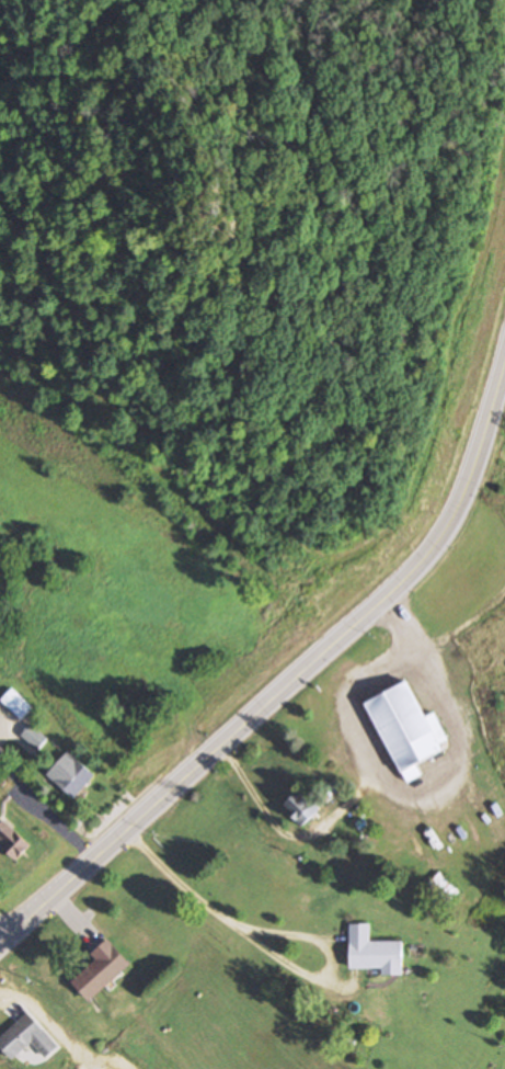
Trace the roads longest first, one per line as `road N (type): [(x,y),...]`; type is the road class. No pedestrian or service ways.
road 1 (primary): [(0,945),(351,632)]
road 2 (primary): [(351,632),(444,534),(474,475),(504,382)]

